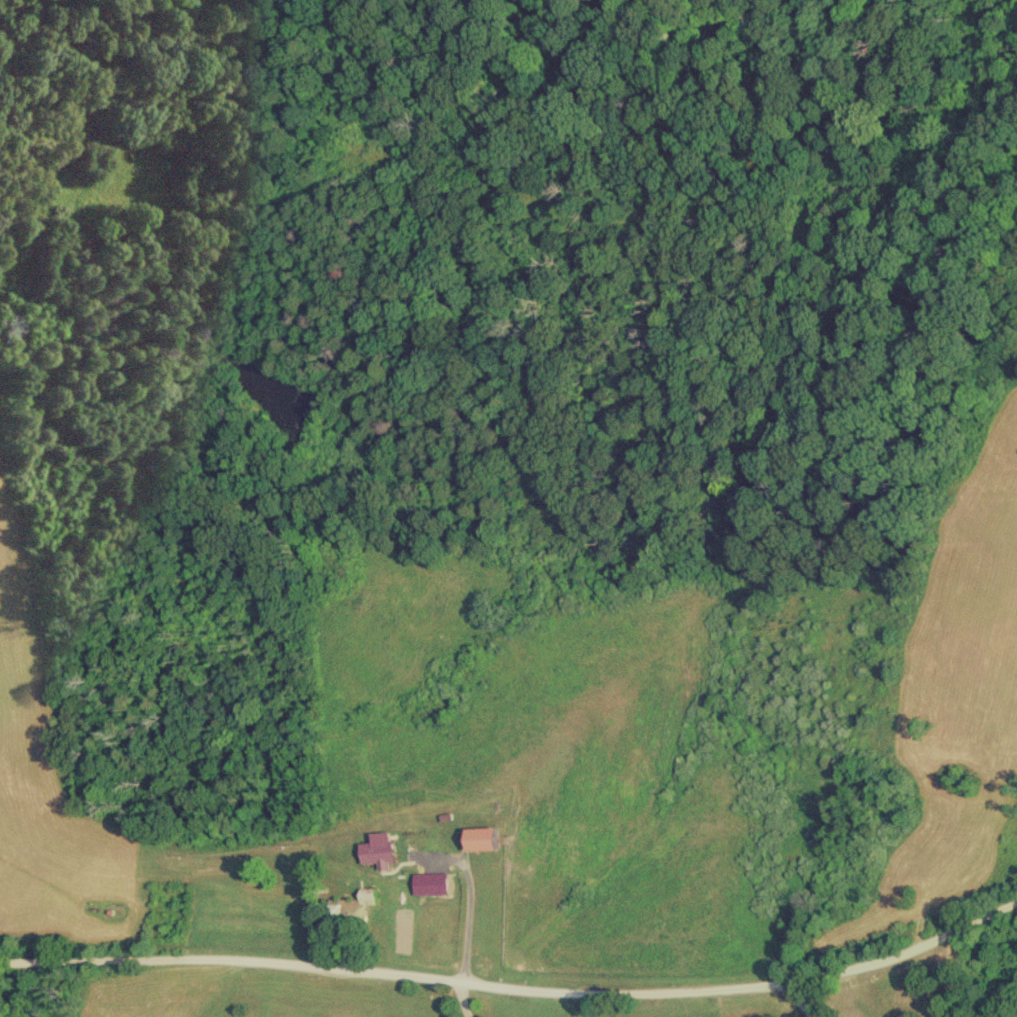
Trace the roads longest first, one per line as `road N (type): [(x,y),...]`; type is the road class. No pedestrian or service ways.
road 1 (residential): [(0,943),(650,995),(801,981),(878,960),(1016,901)]

